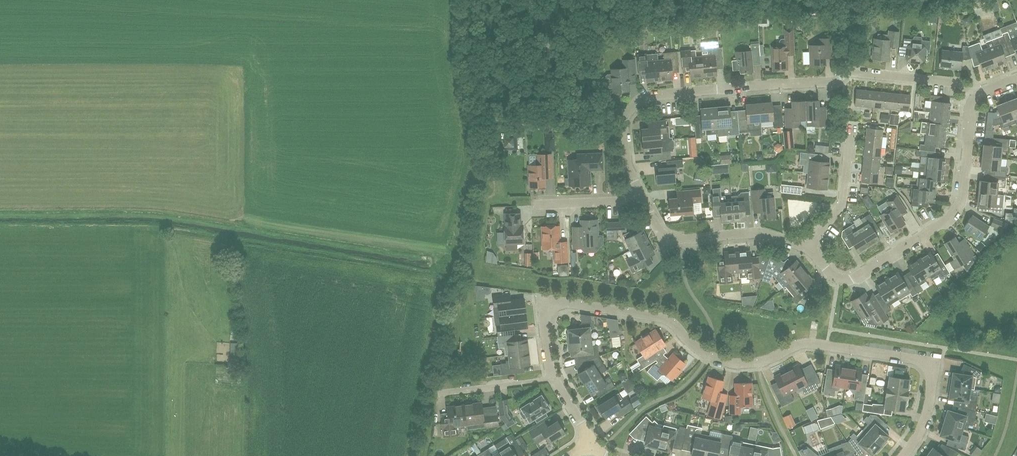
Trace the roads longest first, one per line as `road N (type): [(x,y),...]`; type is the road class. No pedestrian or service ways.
road 1 (residential): [(555,379),(544,318),(556,304),(663,318),(725,362),(757,362),(806,344),(936,363),(921,434),(904,455)]
road 2 (residential): [(645,201),(624,123),(645,97),(830,82),(849,72),(958,84),(974,98)]
road 3 (residential): [(810,247),(834,278),(847,281),(952,216),(964,191),(974,98)]
road 4 (residential): [(681,239),(760,232),(810,247)]
road 5 (residential): [(810,247),(843,200),(853,127)]

